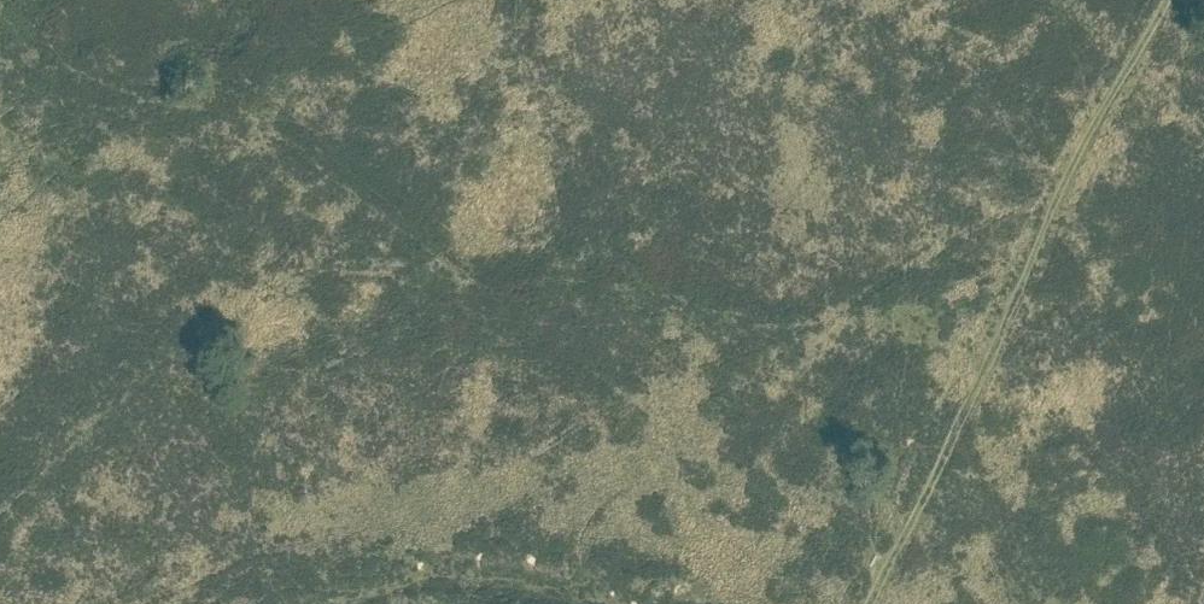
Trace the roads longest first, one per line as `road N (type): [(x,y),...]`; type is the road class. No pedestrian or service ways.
road 1 (track): [(866,603),(1161,0)]

